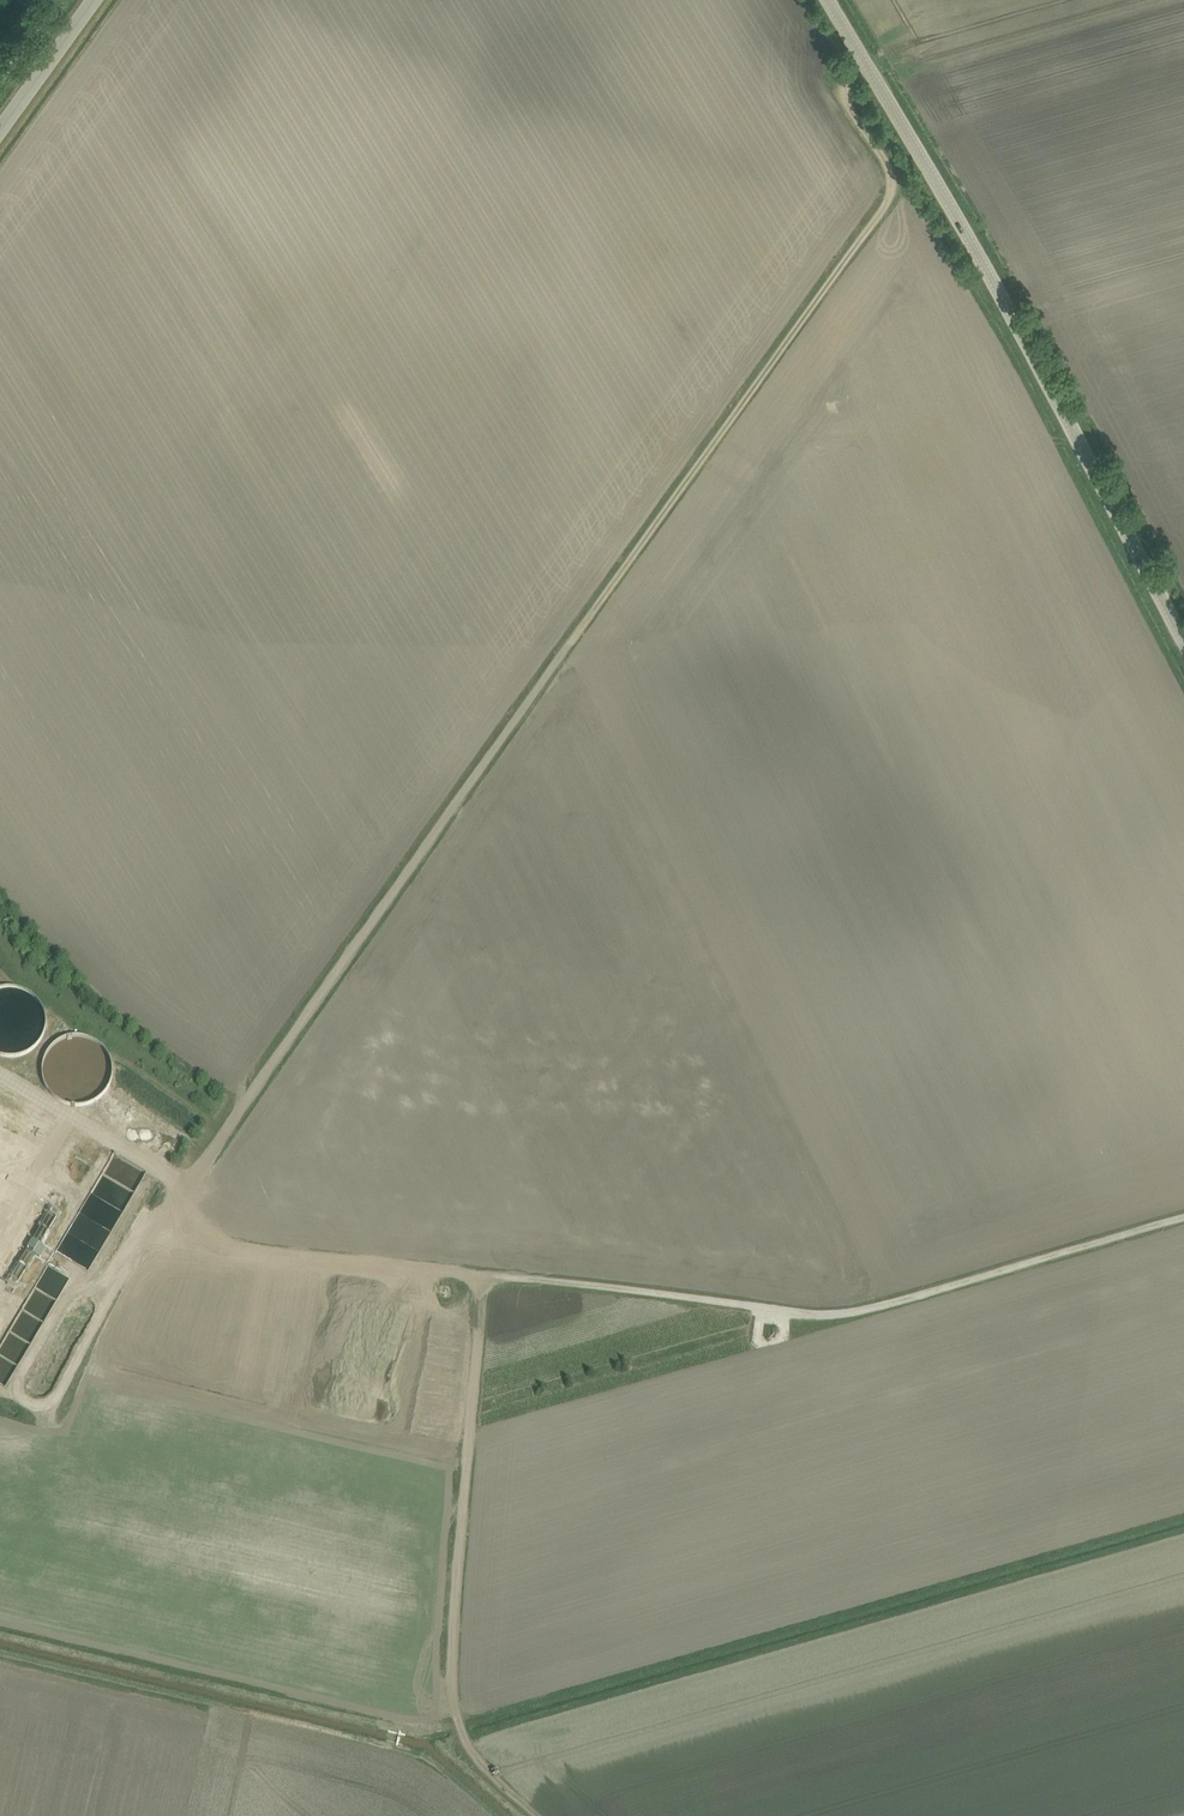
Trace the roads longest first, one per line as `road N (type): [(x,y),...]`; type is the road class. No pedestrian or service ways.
road 1 (track): [(485,1277),(199,1250),(176,1236),(171,1211),(889,203),(895,176),(846,89),(869,67)]
road 2 (tertiary): [(1183,630),(981,253),(829,0)]
road 3 (track): [(1183,1218),(820,1318),(485,1277)]
road 4 (track): [(485,1277),(454,1665),(472,1748),(497,1786),(532,1815)]
road 5 (track): [(465,1724),(411,1733),(0,1636)]

